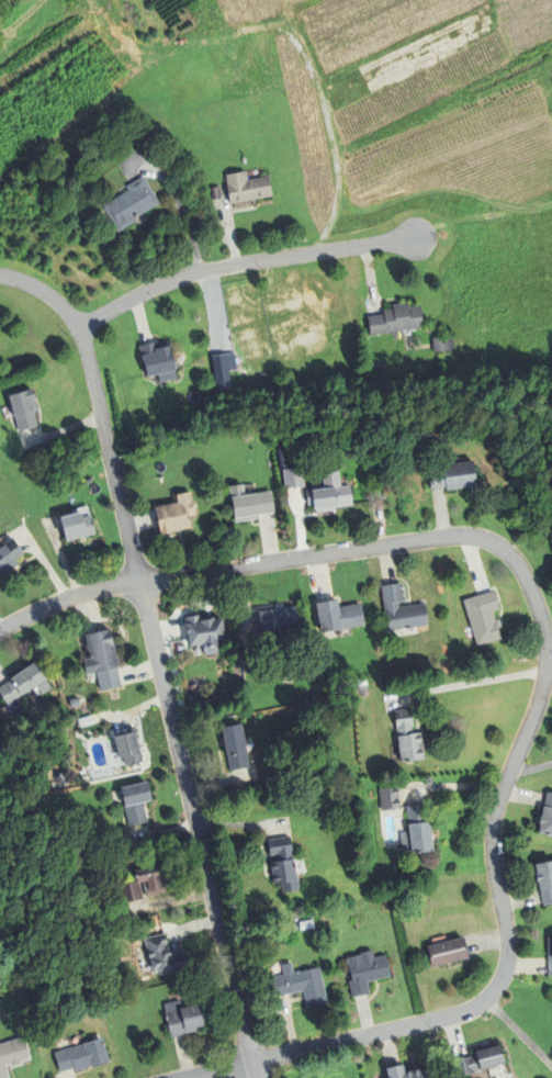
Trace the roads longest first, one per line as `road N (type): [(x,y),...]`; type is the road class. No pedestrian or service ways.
road 1 (residential): [(187,1077),(448,1019),(493,996),(509,959),(493,829),(547,665),(527,576),(498,546),(457,537),(94,592),(0,634)]
road 2 (residential): [(252,1077),(85,352),(65,312),(0,277)]
road 3 (track): [(0,179),(128,78),(139,60),(297,27),(307,60)]
road 4 (residential): [(77,328),(191,273),(314,254)]
road 5 (track): [(335,155),(551,68)]
road 6 (track): [(338,171),(362,211),(440,191),(523,211)]
road 7 (track): [(314,254),(334,214),(338,171),(307,60)]
road 8 (track): [(313,76),(475,0)]
road 9 (track): [(413,238),(551,205)]

